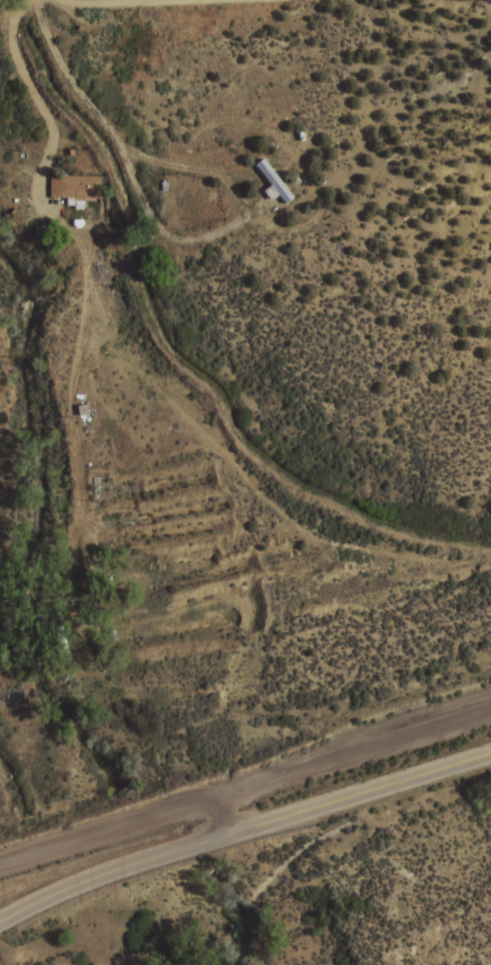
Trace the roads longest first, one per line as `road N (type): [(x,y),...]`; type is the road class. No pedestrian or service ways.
road 1 (tertiary): [(0,918),(63,887),(490,752)]
road 2 (residential): [(216,797),(490,710)]
road 3 (tertiary): [(0,865),(216,797),(227,833)]

